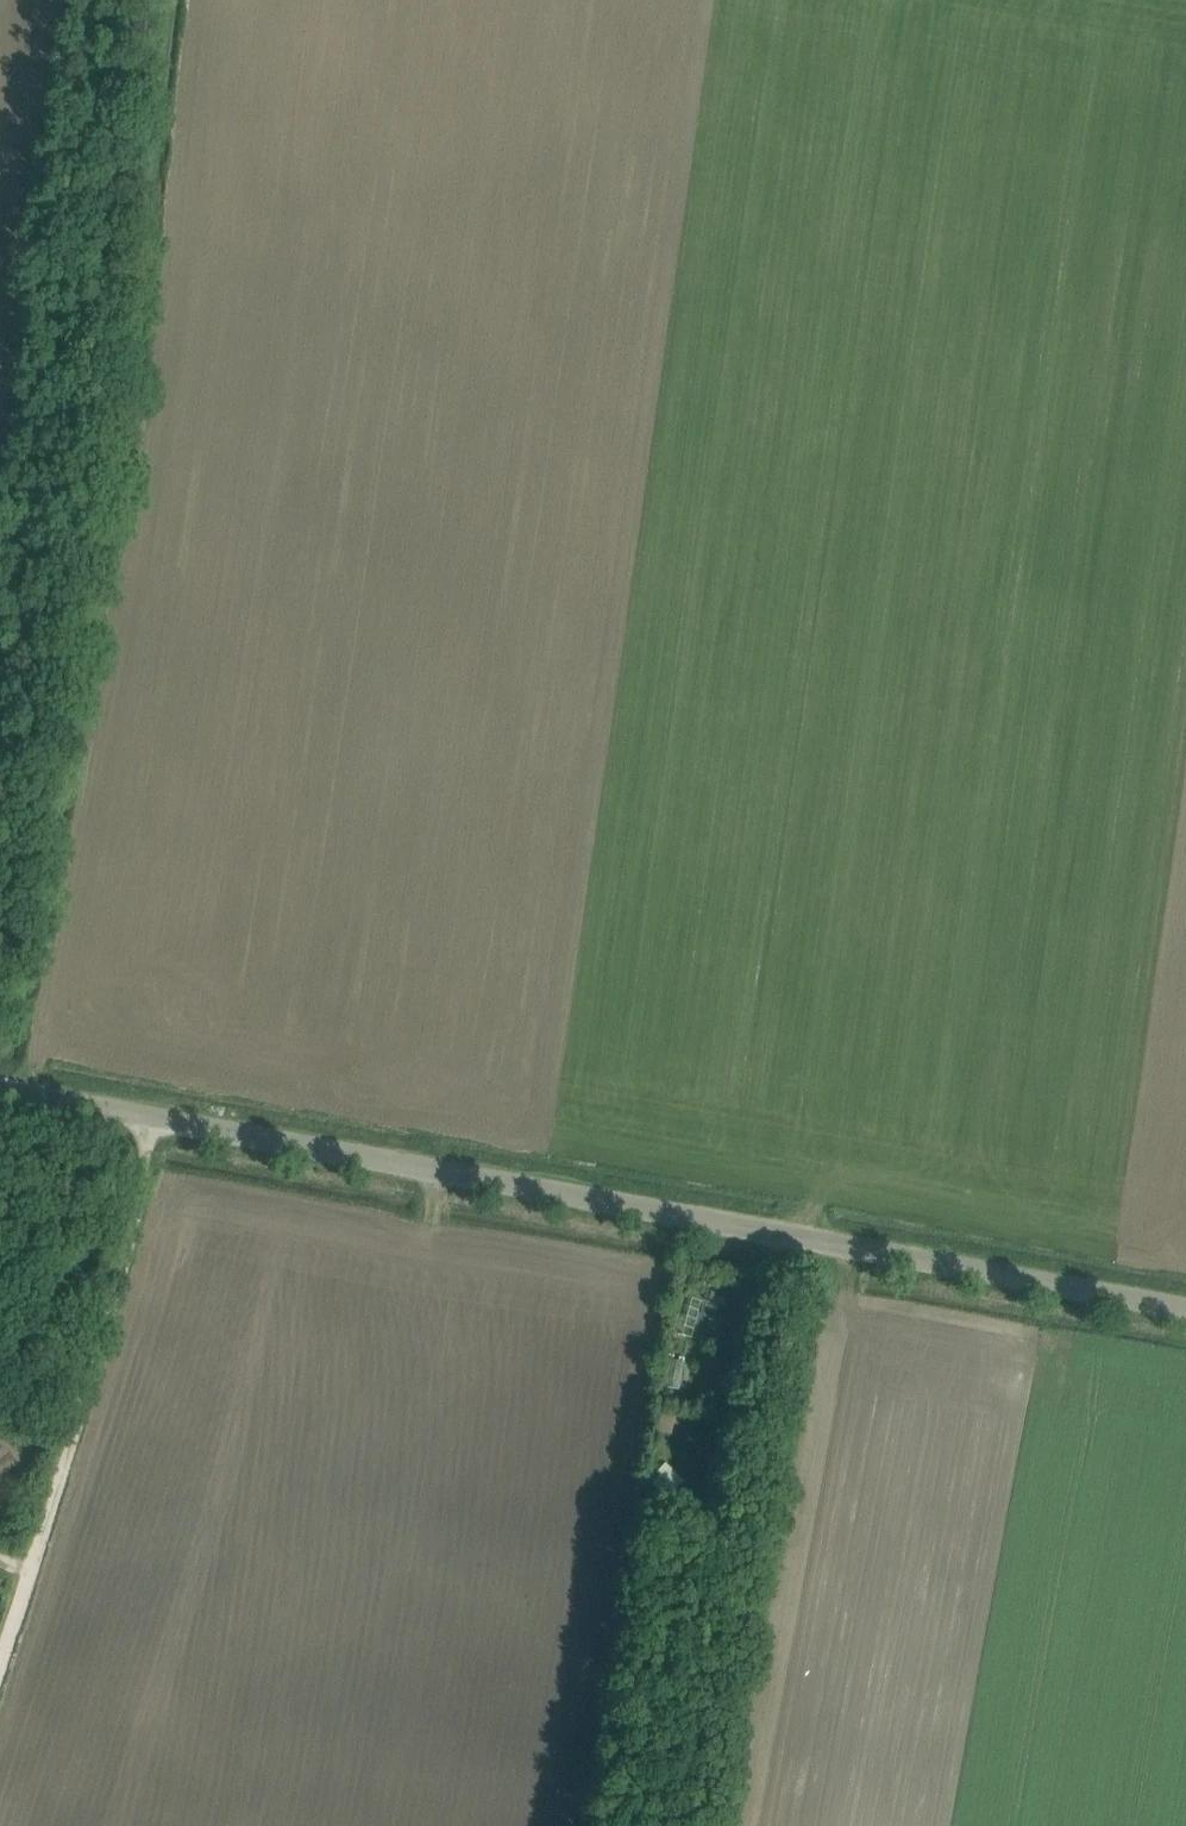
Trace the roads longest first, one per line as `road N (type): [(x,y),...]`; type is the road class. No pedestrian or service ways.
road 1 (unclassified): [(1185,1309),(0,1091)]
road 2 (track): [(147,1119),(88,1379),(0,1671)]

